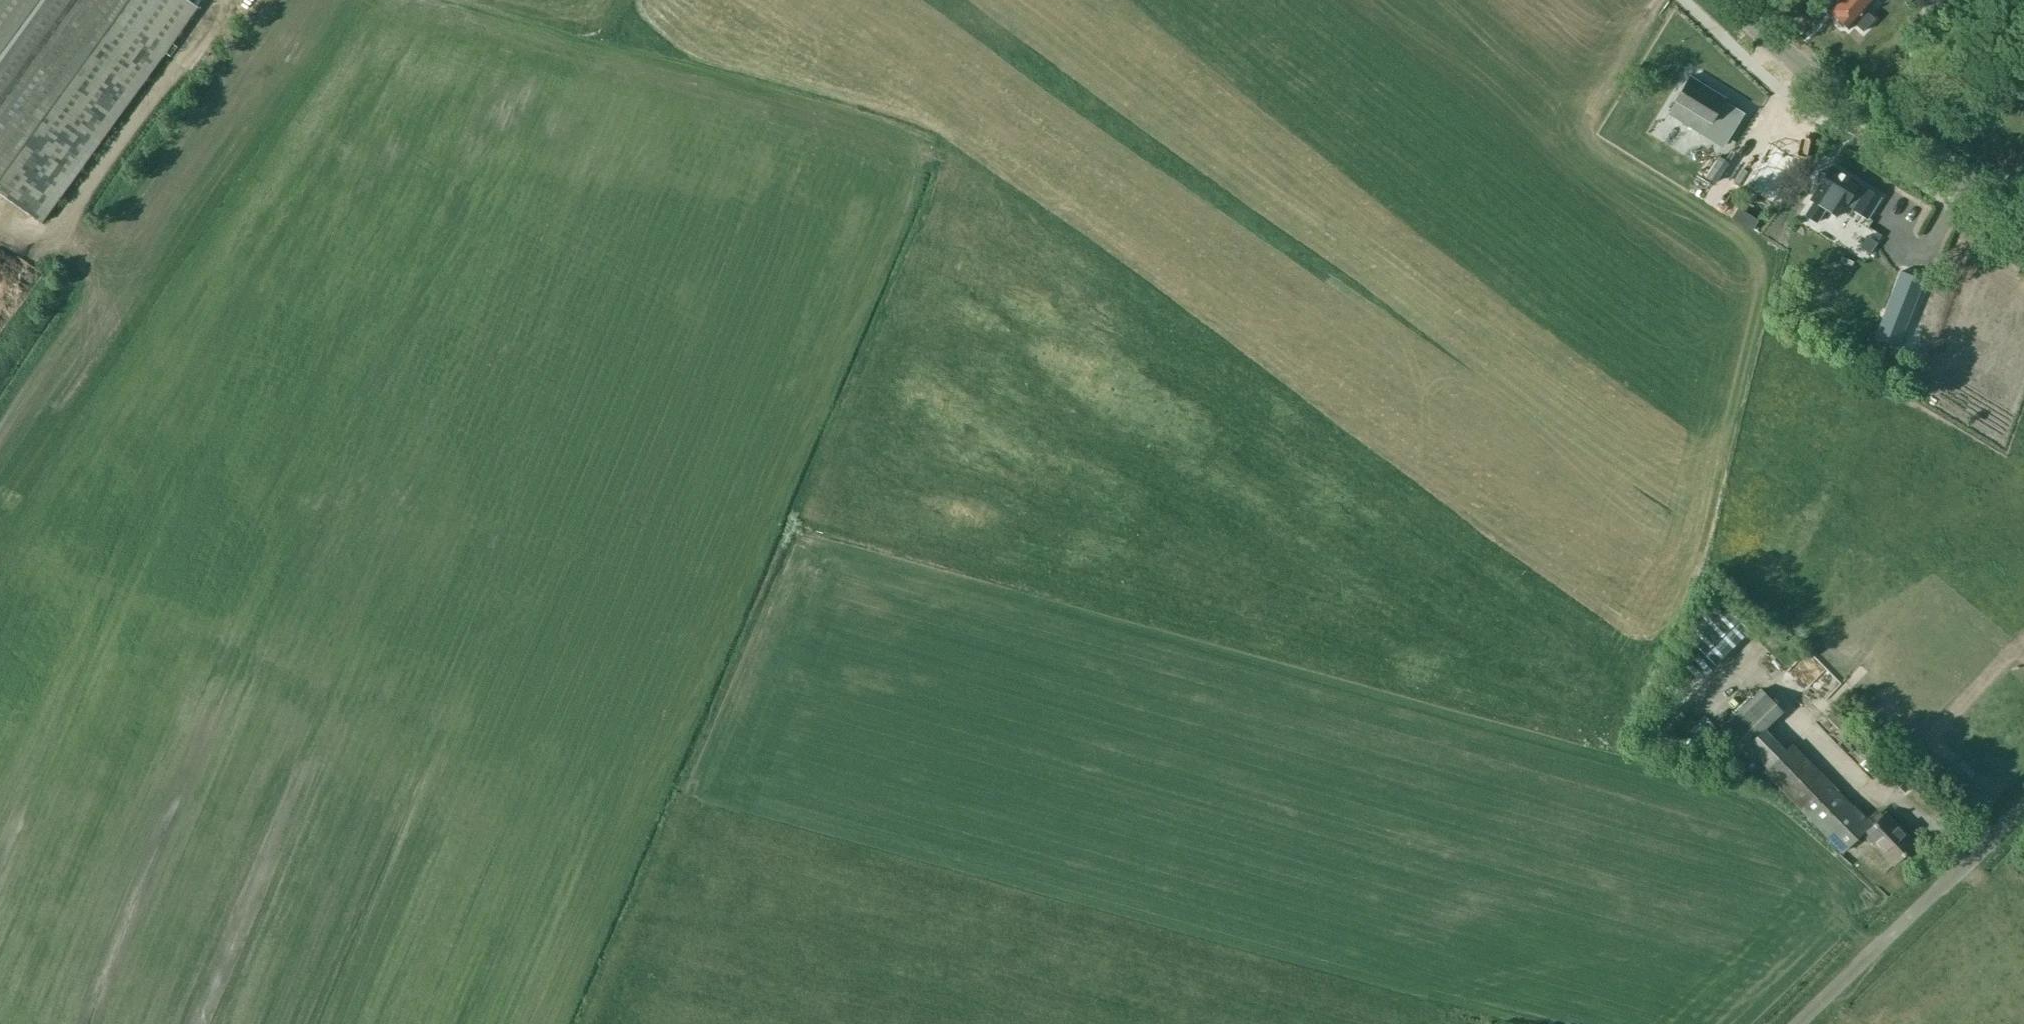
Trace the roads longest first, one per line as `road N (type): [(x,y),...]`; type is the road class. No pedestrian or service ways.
road 1 (unclassified): [(2023,807),(1797,1023)]
road 2 (tertiary): [(1898,134),(1803,69),(1729,0)]
road 3 (unclassified): [(1898,134),(2023,14)]
road 4 (tertiary): [(2023,215),(1898,134)]

